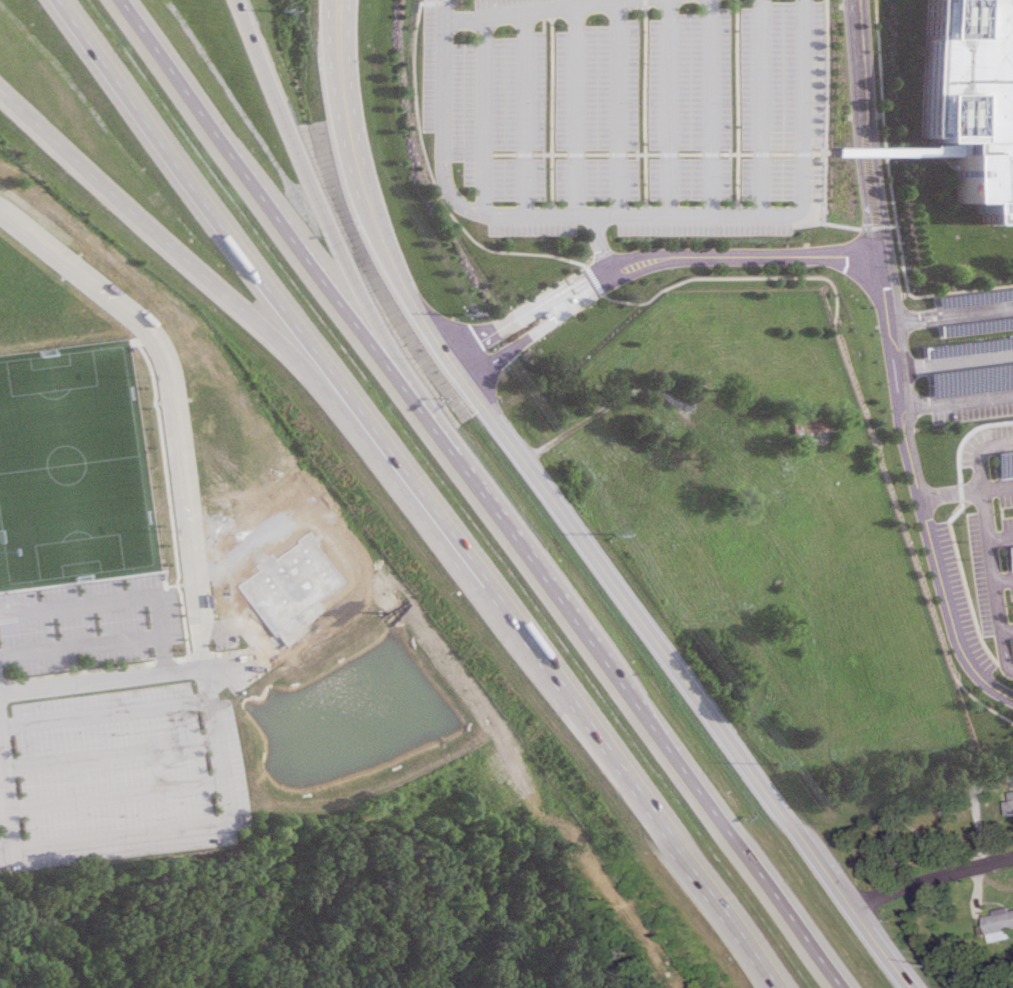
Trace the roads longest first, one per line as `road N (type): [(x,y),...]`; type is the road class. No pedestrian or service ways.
road 1 (motorway): [(58,0),(512,619)]
road 2 (tertiary): [(918,987),(465,378)]
road 3 (residential): [(856,0),(902,432),(956,638),(978,674),(1012,690)]
road 4 (motorway): [(0,90),(284,346),(469,587)]
road 5 (motorway): [(481,493),(120,0)]
road 6 (motorway): [(481,493),(382,331),(230,0)]
road 7 (residential): [(609,0),(445,19),(444,170),(451,190),(491,214),(588,215)]
road 8 (motorway): [(512,619),(782,987)]
road 9 (motorway): [(843,987),(637,707)]
road 10 (residential): [(738,255),(635,254),(445,351)]
road 11 (residential): [(465,378),(620,276),(660,262),(738,255)]
road 12 (residential): [(620,276),(588,215),(804,213)]
road 13 (motorway): [(637,707),(481,493)]
road 14 (tertiary): [(445,351),(404,285),(347,132)]
road 15 (residential): [(978,448),(1005,670)]
road 16 (residential): [(862,907),(942,873),(1012,857)]
road 17 (residential): [(738,255),(887,253)]
road 18 (tertiary): [(325,0),(328,68),(347,132)]
road 19 (tertiary): [(347,132),(346,0)]

